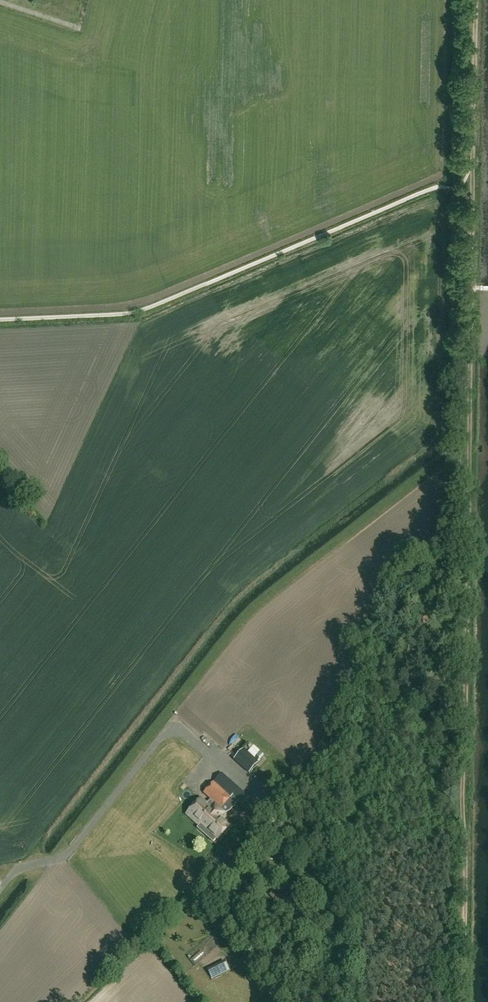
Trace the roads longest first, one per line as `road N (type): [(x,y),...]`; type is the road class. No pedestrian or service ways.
road 1 (track): [(472,288),(465,1001)]
road 2 (track): [(476,0),(473,205)]

